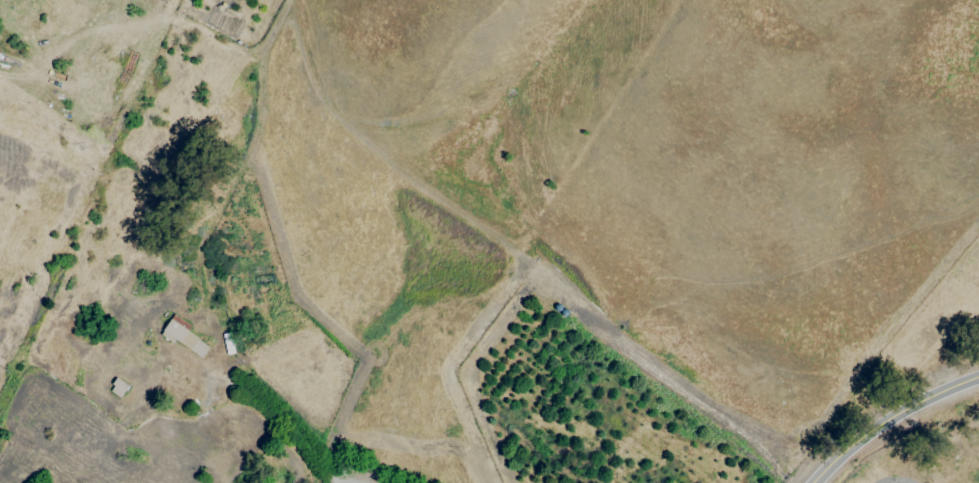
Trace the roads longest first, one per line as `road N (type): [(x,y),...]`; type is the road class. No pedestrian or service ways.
road 1 (secondary): [(814,482),(890,417),(978,376)]

